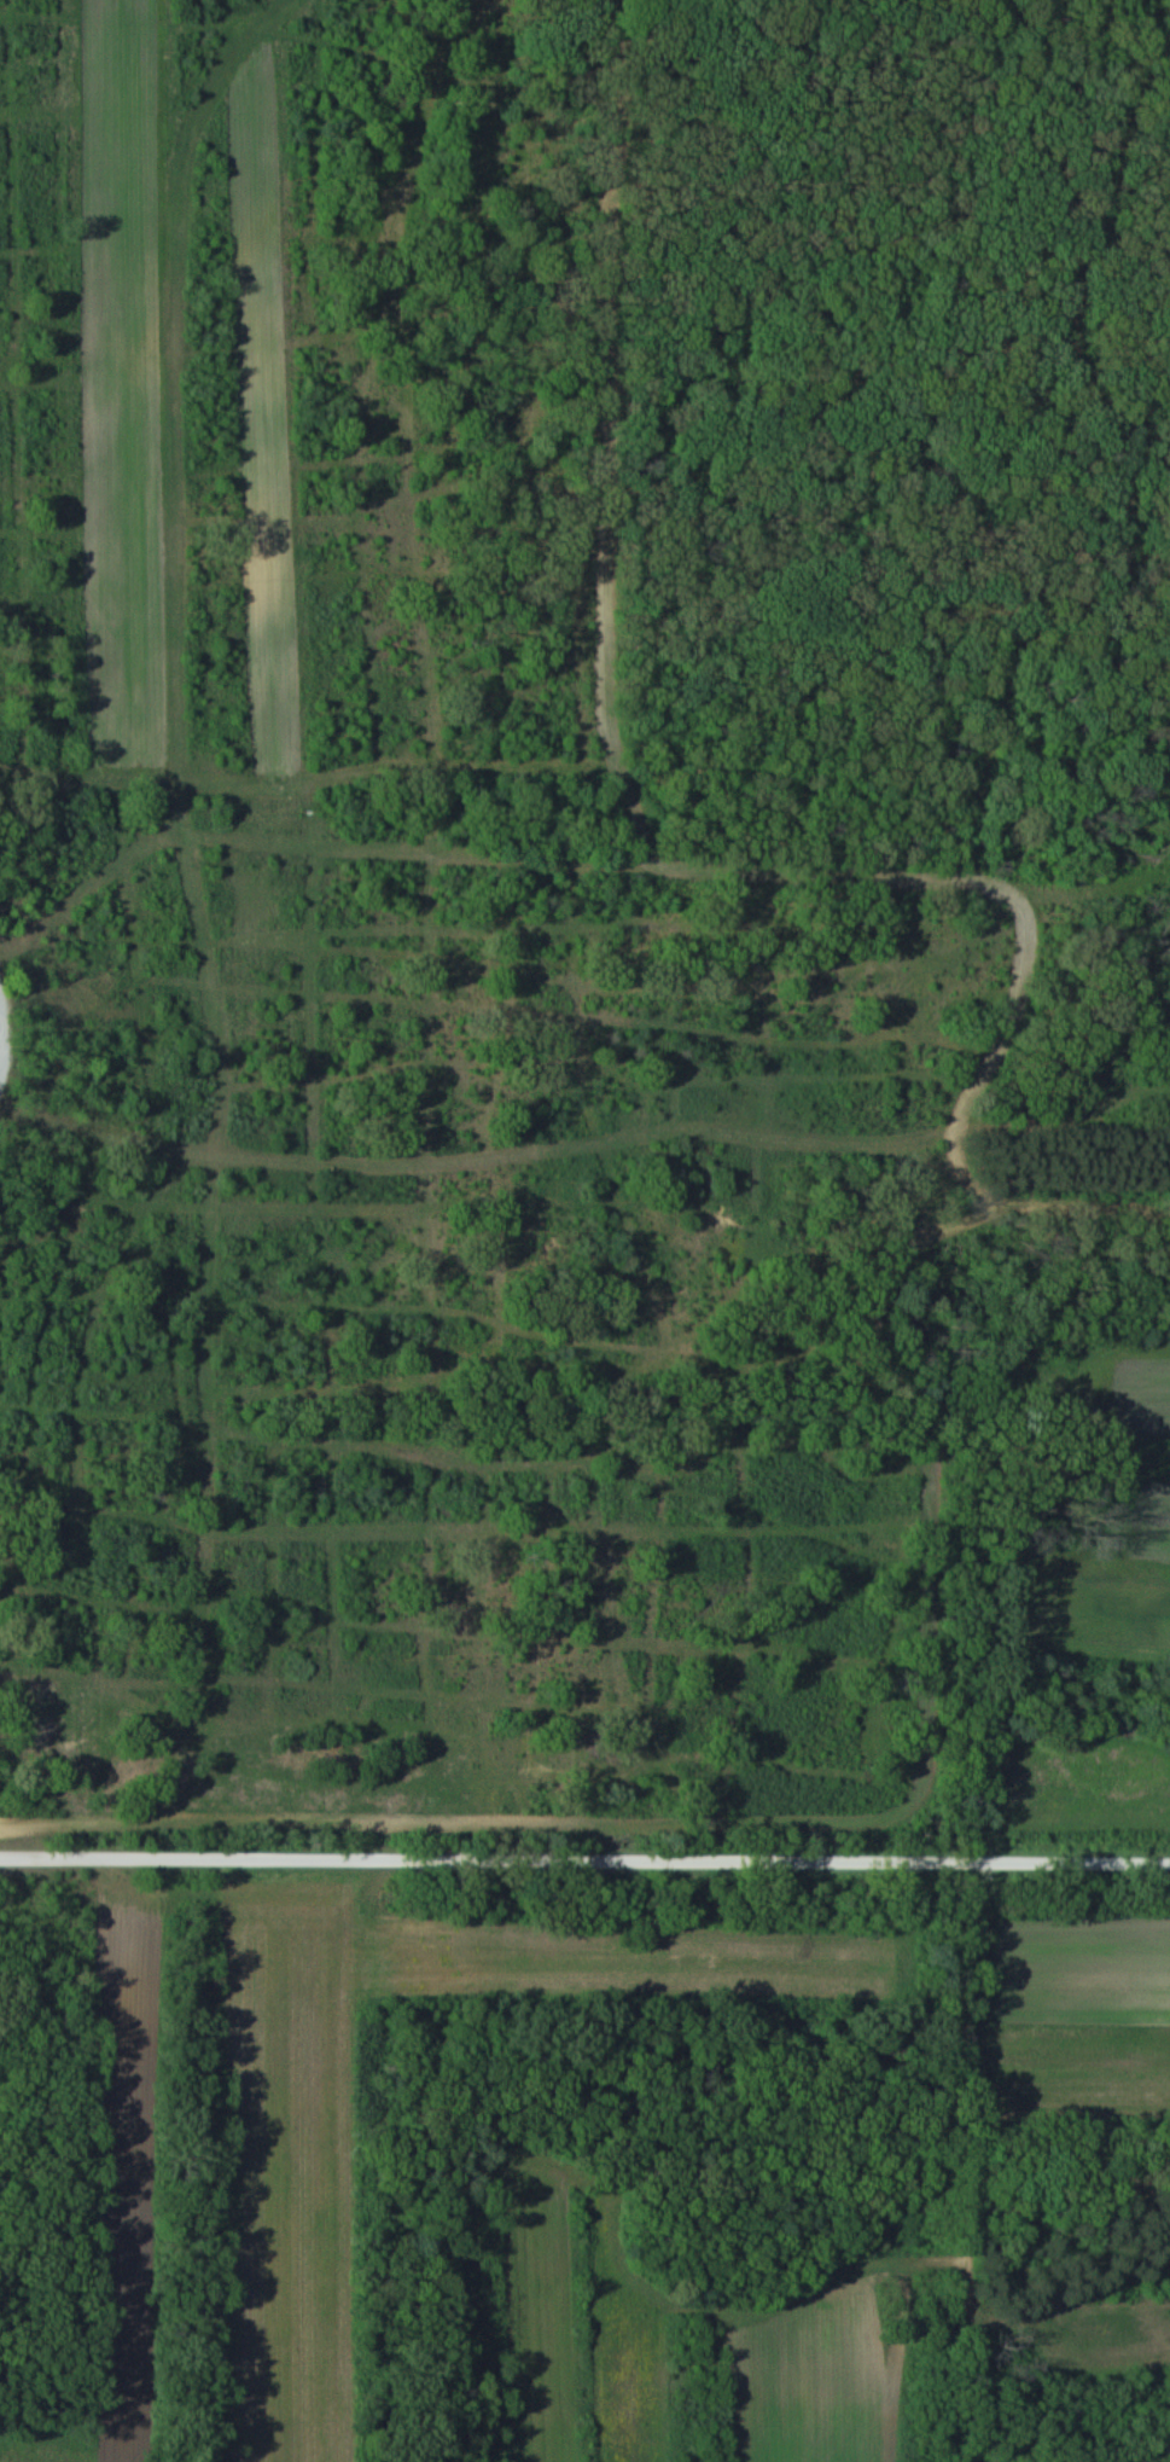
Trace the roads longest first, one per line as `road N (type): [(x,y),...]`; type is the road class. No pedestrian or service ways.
road 1 (residential): [(1169,1861),(0,1854)]

